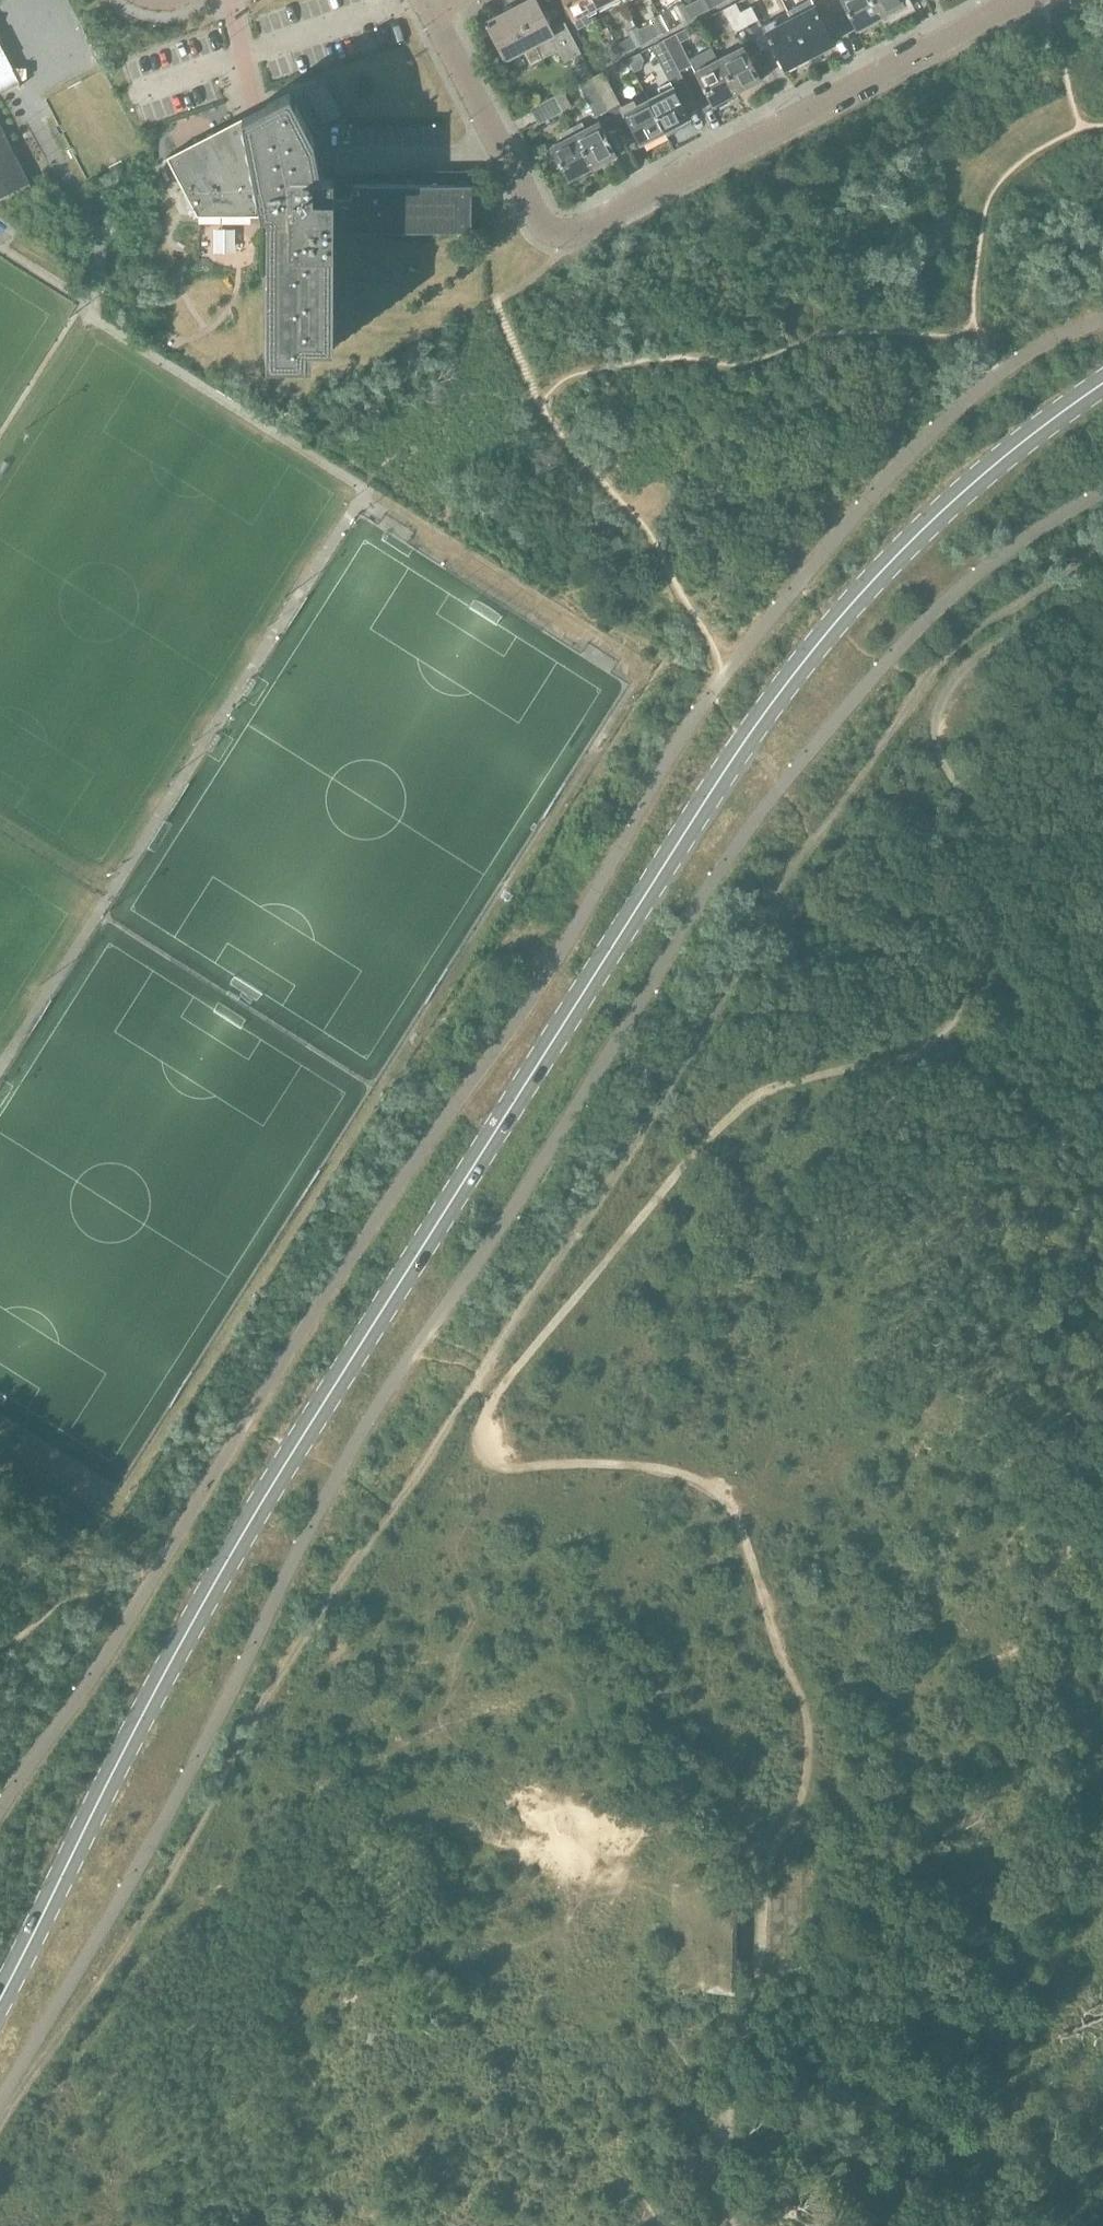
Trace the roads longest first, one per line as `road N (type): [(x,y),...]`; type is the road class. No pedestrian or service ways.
road 1 (secondary): [(0,2001),(251,1523),(767,708),(916,534),(1102,382)]
road 2 (residential): [(1024,0),(584,228),(562,233),(537,218),(429,7)]

